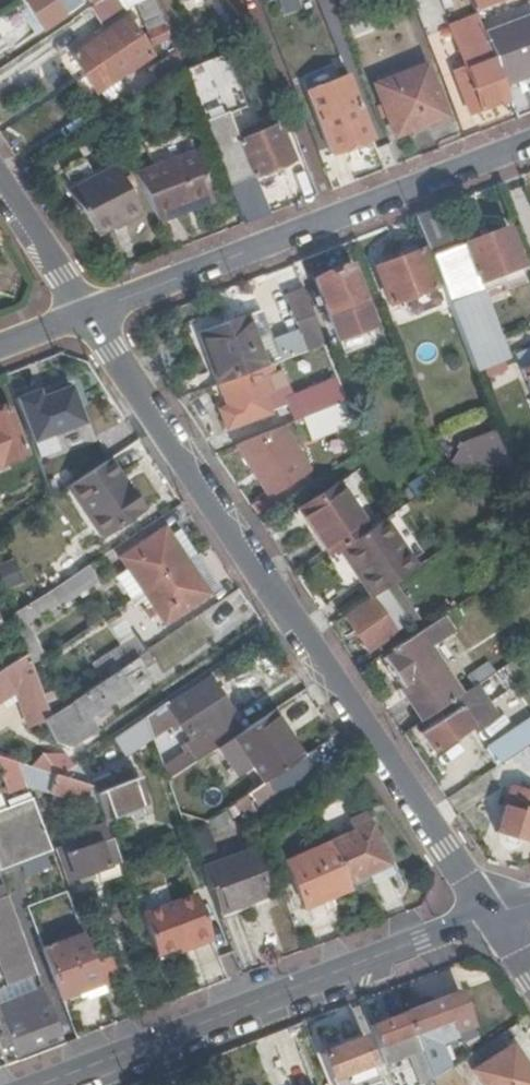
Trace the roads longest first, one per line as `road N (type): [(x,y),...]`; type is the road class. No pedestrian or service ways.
road 1 (residential): [(88,312),(493,917)]
road 2 (residential): [(493,917),(50,1084)]
road 3 (residential): [(529,142),(88,312)]
road 4 (residential): [(0,182),(88,312)]

